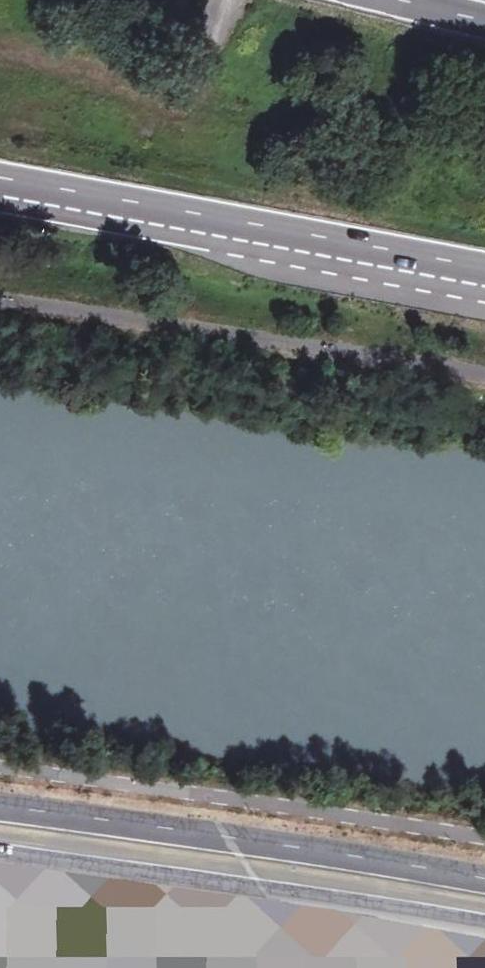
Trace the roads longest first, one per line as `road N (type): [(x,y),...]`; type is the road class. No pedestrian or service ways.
road 1 (trunk): [(0,199),(484,289)]
road 2 (secondary): [(0,828),(484,905)]

